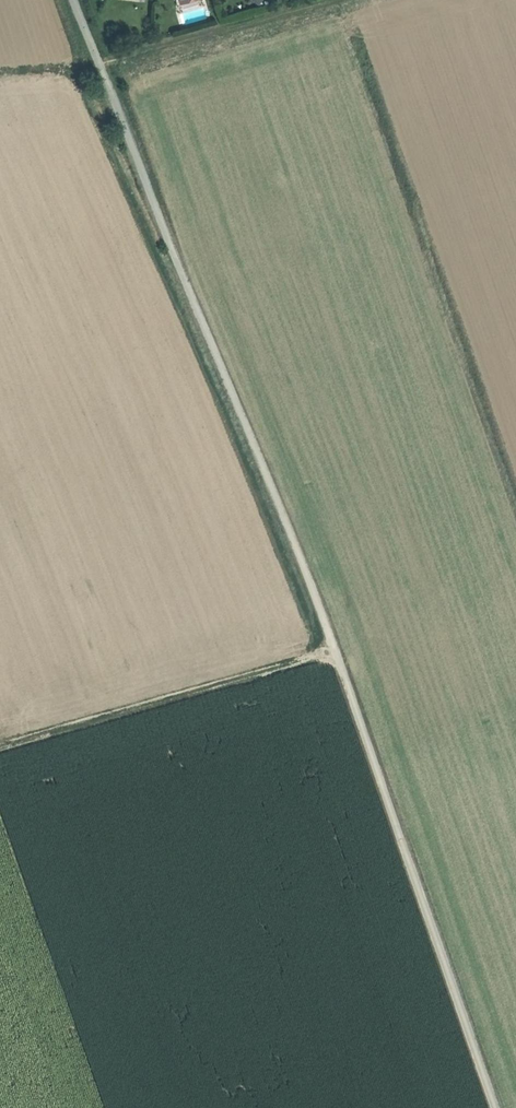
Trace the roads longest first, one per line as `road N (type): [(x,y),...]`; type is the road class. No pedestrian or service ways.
road 1 (track): [(495,1107),(333,646),(77,0)]
road 2 (track): [(0,741),(333,646)]
road 3 (track): [(0,74),(53,69),(313,0)]

